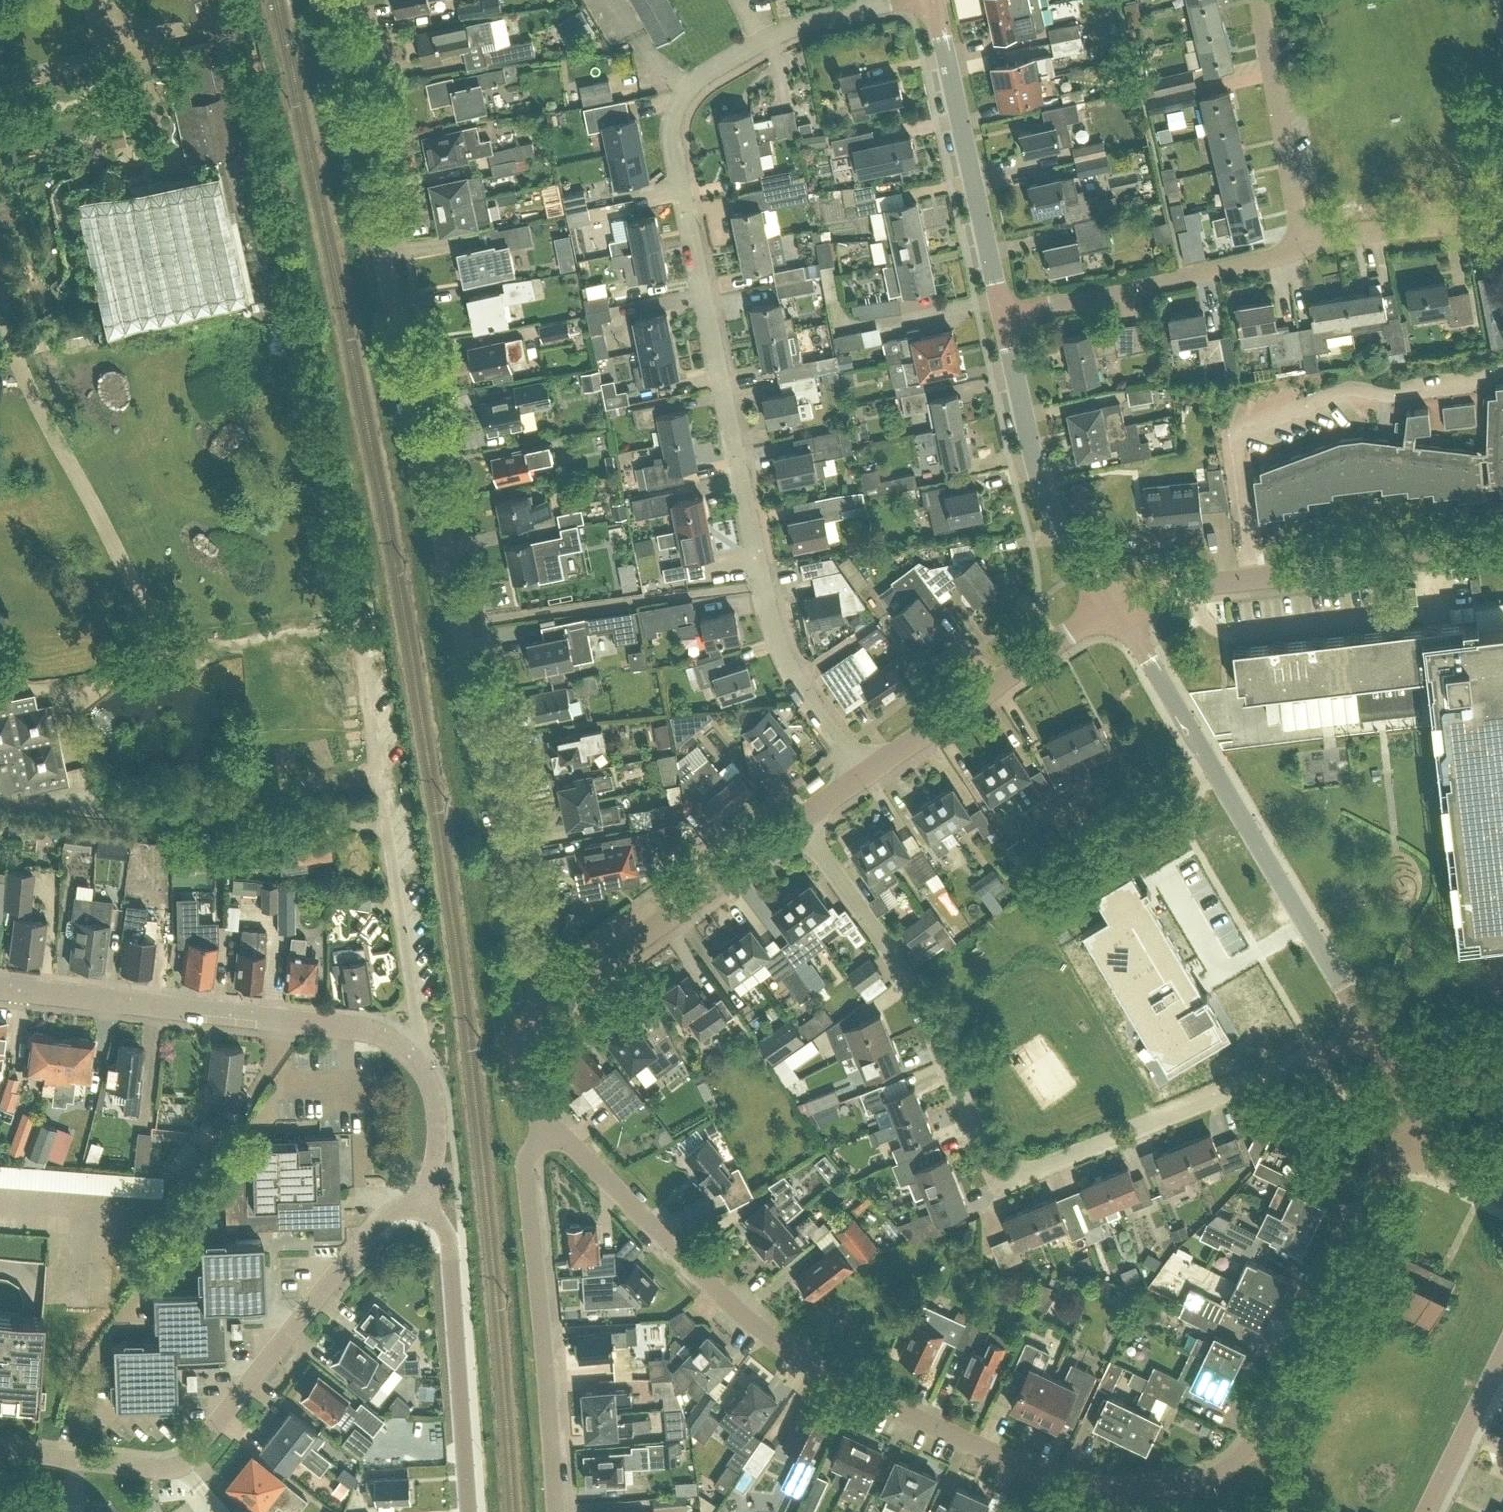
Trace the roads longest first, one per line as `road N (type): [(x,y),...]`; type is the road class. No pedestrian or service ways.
road 1 (residential): [(552,1000),(505,841),(329,0)]
road 2 (residential): [(863,773),(794,677),(776,629),(672,140),(679,103),(703,74),(805,21),(904,0)]
road 3 (residential): [(1367,1031),(1039,1170),(1005,1174),(985,1150),(903,972),(797,823)]
road 4 (residential): [(1186,1485),(1086,1493),(800,1358),(553,1128)]
road 5 (residential): [(0,1451),(182,1462),(377,1225),(389,1212),(422,1206)]
road 6 (residential): [(417,1057),(368,696),(341,563)]
road 7 (unclassified): [(1367,1031),(1113,605)]
road 8 (residential): [(1186,1485),(1247,1446),(1371,1196),(1422,1128)]
road 9 (residential): [(0,986),(369,1030),(417,1057)]
road 10 (unclassified): [(1113,605),(1177,587),(1502,548)]
road 11 (residential): [(553,1511),(528,1179),(530,1160),(553,1128)]
road 12 (unclassified): [(1113,605),(1073,553),(1038,475),(1001,311)]
road 13 (unclassified): [(1001,311),(932,0)]
road 14 (residential): [(468,1511),(451,1251),(440,1216),(422,1206)]
road 15 (residential): [(1001,311),(1269,258),(1305,240)]
road 16 (residential): [(552,1000),(797,823)]
road 17 (residential): [(863,773),(1113,605)]
road 18 (residential): [(1305,240),(1262,0)]
road 19 (residential): [(1305,240),(1502,221)]
road 20 (unclassified): [(1423,1511),(1502,1352)]
road 21 (residential): [(422,1206),(437,1130),(417,1057)]
road 22 (residential): [(553,1128),(516,1076),(522,1036),(552,1000)]

